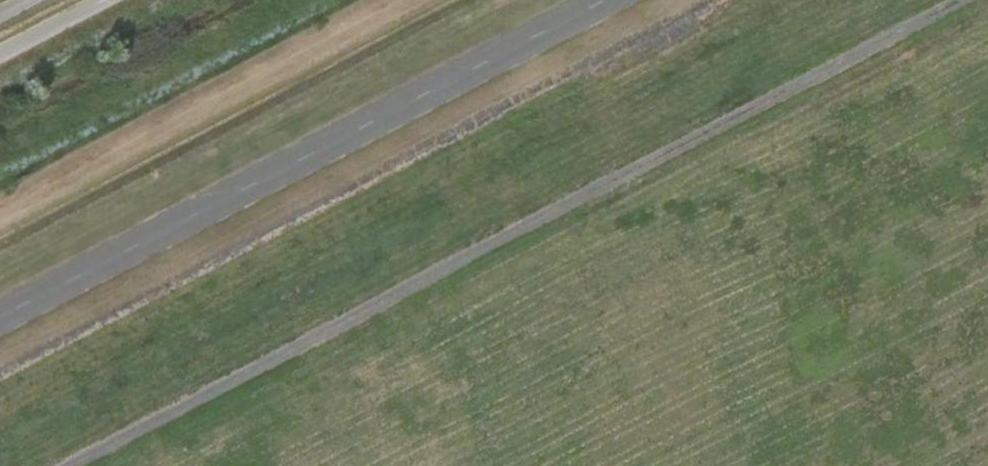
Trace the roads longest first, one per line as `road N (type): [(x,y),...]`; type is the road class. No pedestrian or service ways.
road 1 (track): [(84,465),(972,0)]
road 2 (track): [(703,0),(0,369)]

